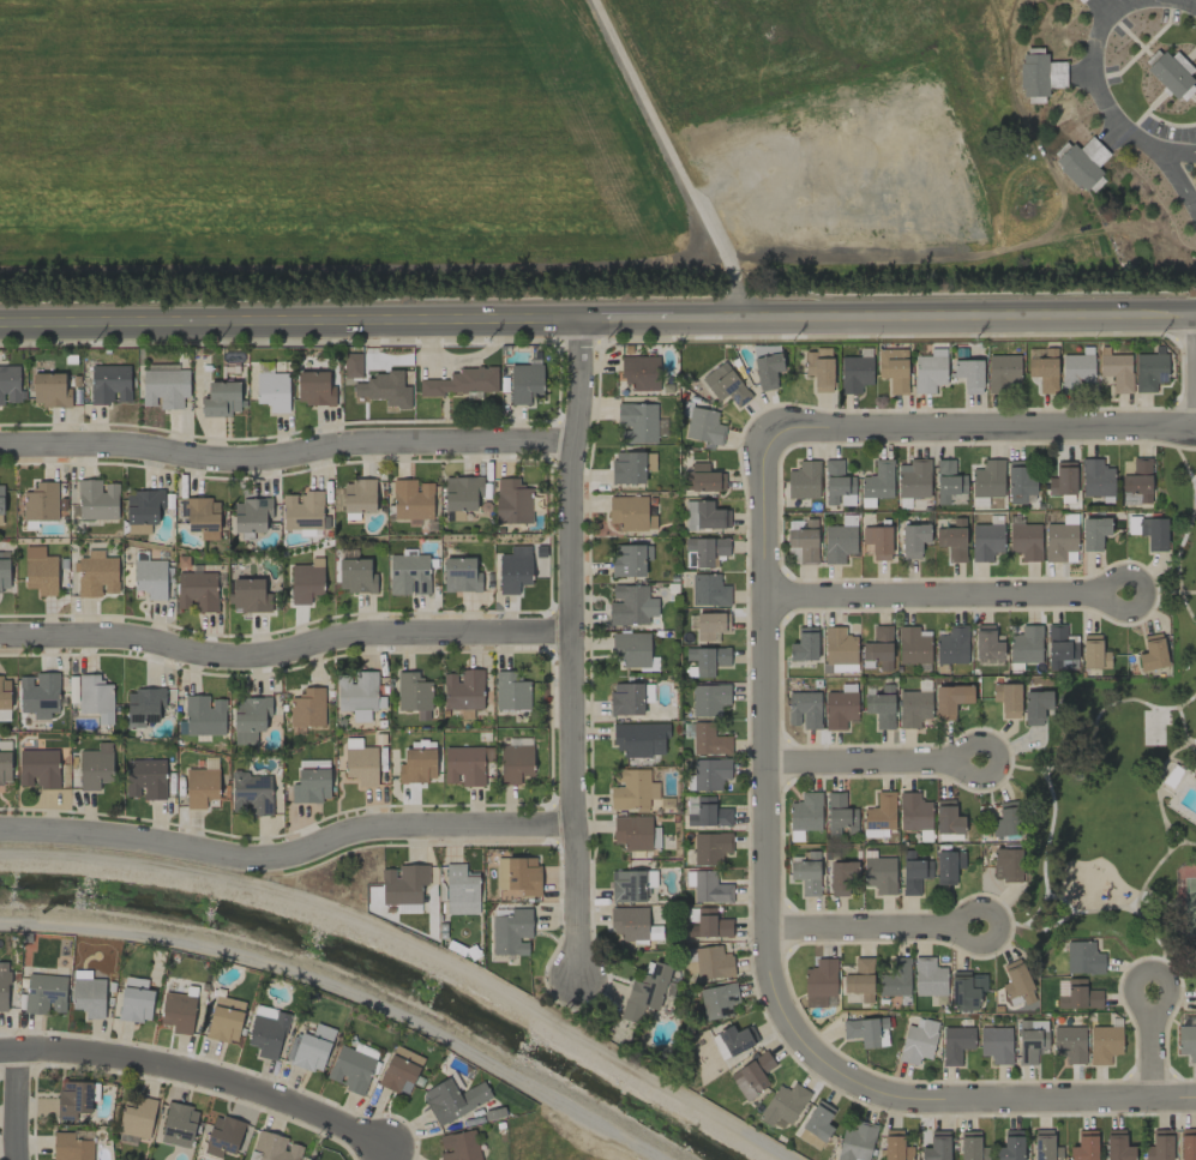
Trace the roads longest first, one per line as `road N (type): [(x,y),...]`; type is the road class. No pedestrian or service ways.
road 1 (residential): [(1195,433),(763,425),(767,975),(780,1011),(822,1062),(884,1095),(1195,1096)]
road 2 (tertiary): [(0,332),(1195,323)]
road 3 (residential): [(579,968),(571,487),(585,325)]
road 4 (residential): [(576,829),(363,830),(274,863),(132,839),(0,830)]
road 5 (residential): [(577,443),(404,439),(268,461),(200,461),(104,443),(0,444)]
road 6 (residential): [(0,637),(132,636),(223,656),(277,655),(342,637),(573,633)]
road 7 (residential): [(0,1050),(134,1057),(229,1078),(373,1142)]
road 8 (residential): [(729,325),(735,286),(728,258),(595,0)]
road 9 (residential): [(765,594),(1106,594)]
road 10 (residential): [(764,761),(957,759)]
road 11 (residential): [(767,926),(956,925)]
road 12 (residential): [(958,934),(970,946),(990,946),(1002,933),(1002,915),(988,903),(970,903),(958,916),(958,934)]
road 13 (residential): [(999,767),(992,741),(979,737),(961,746),(958,767),(968,777),(990,777),(999,767)]
road 14 (residential): [(1108,601),(1131,612),(1146,599),(1146,585),(1131,571),(1118,572),(1106,588),(1108,601)]

